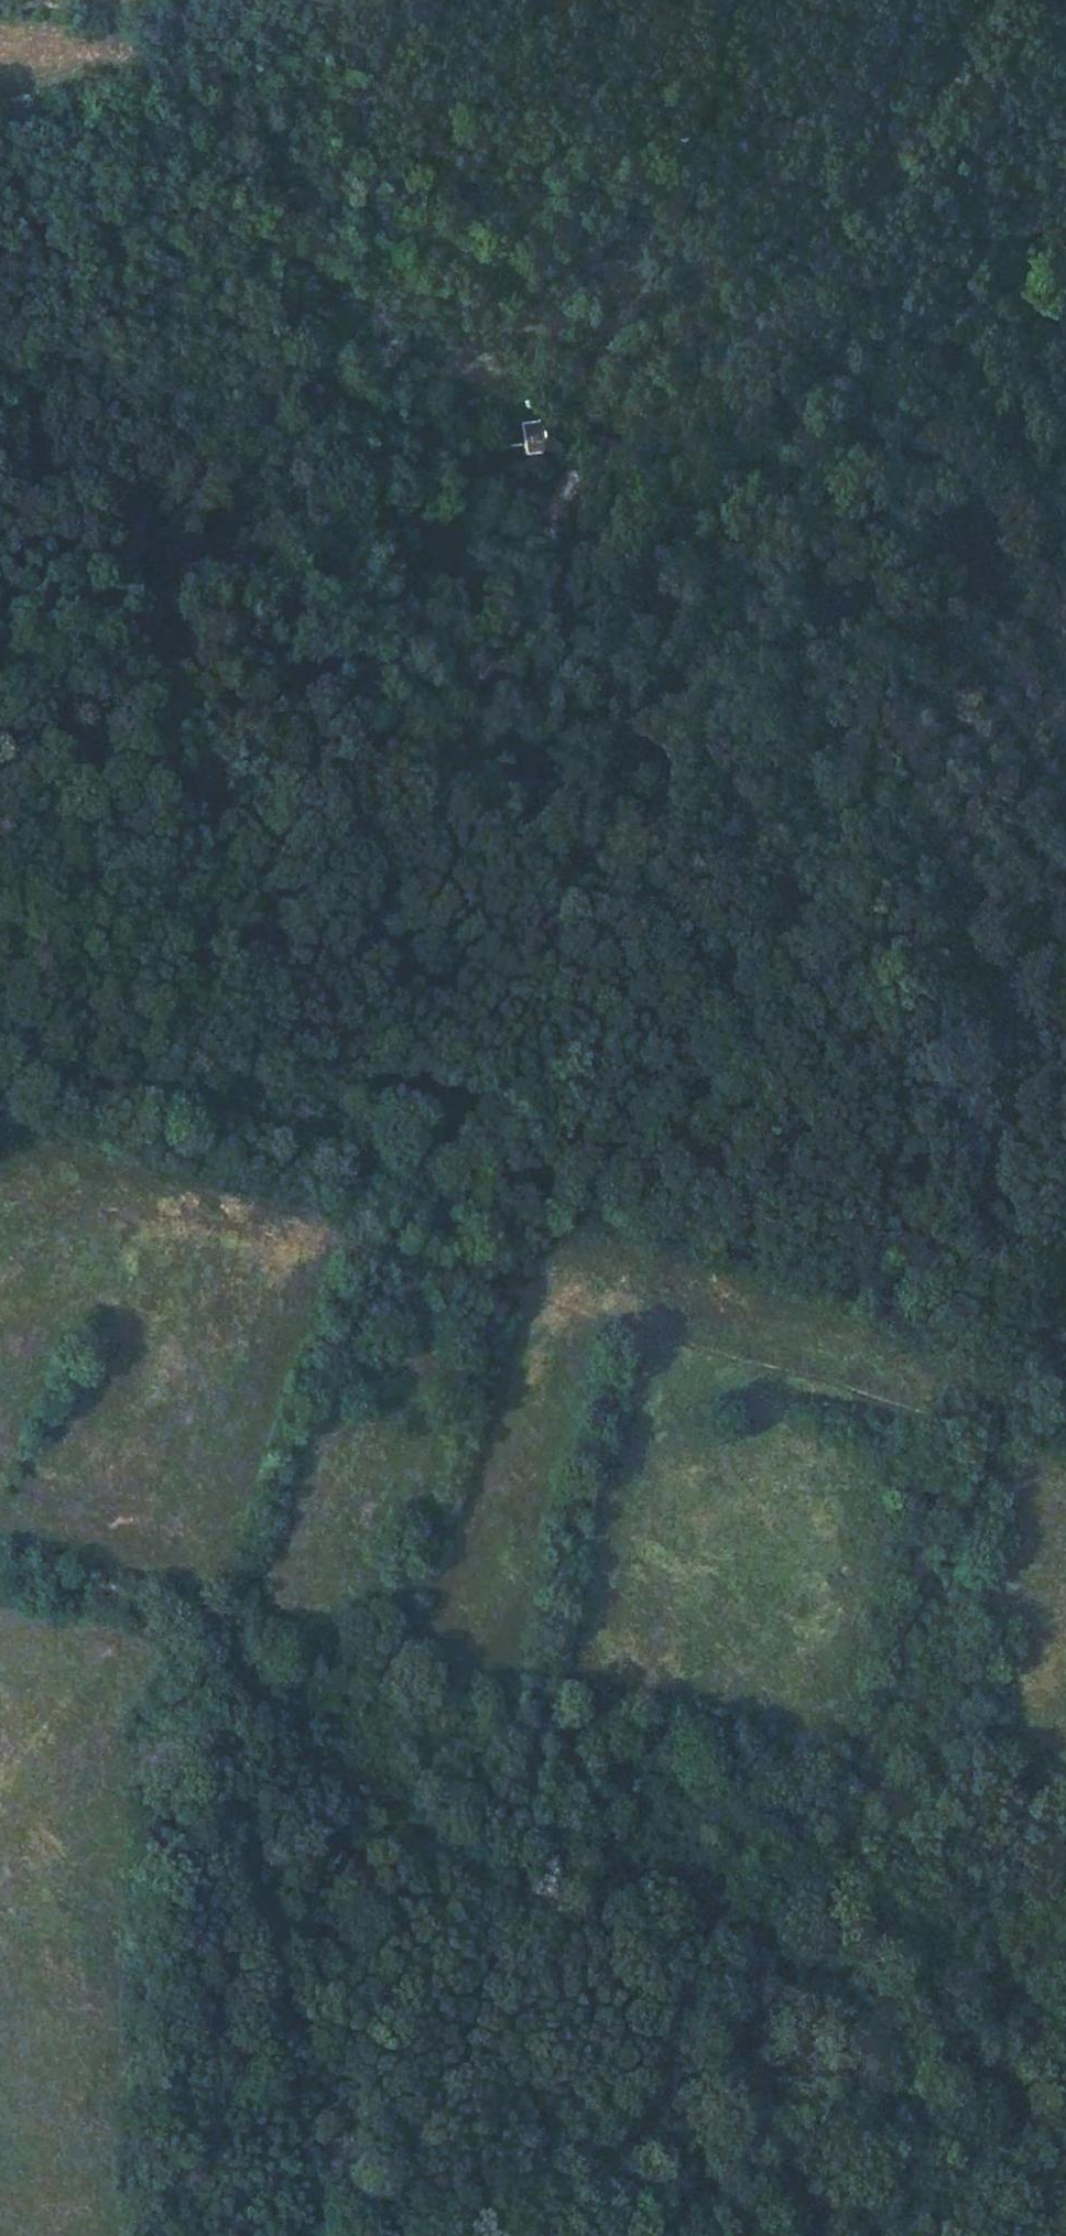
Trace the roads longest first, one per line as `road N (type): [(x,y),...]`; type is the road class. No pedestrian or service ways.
road 1 (track): [(562,485),(660,423),(744,350),(918,130),(957,36),(962,0)]
road 2 (track): [(1065,618),(907,610),(732,583)]
road 3 (track): [(732,583),(611,564),(564,542),(551,514),(562,485)]

